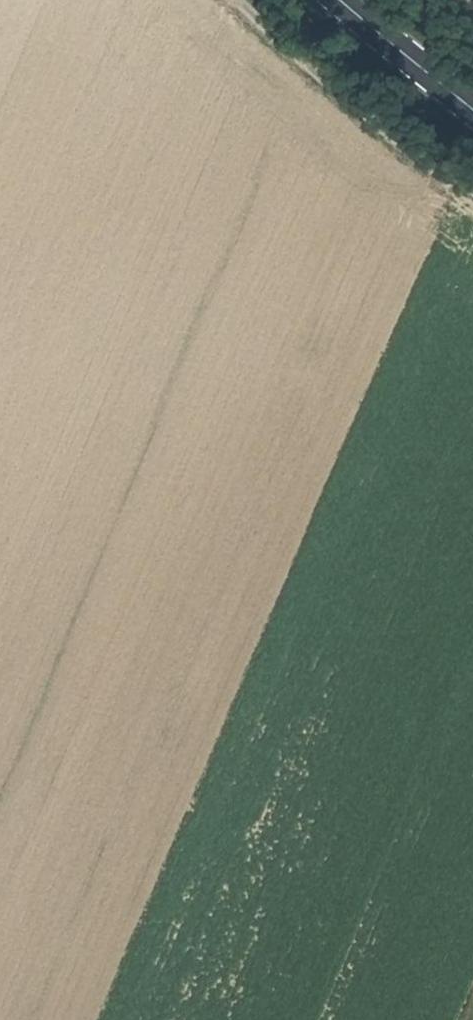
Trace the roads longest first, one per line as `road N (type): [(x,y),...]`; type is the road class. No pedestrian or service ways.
road 1 (secondary): [(472,111),(341,0)]

